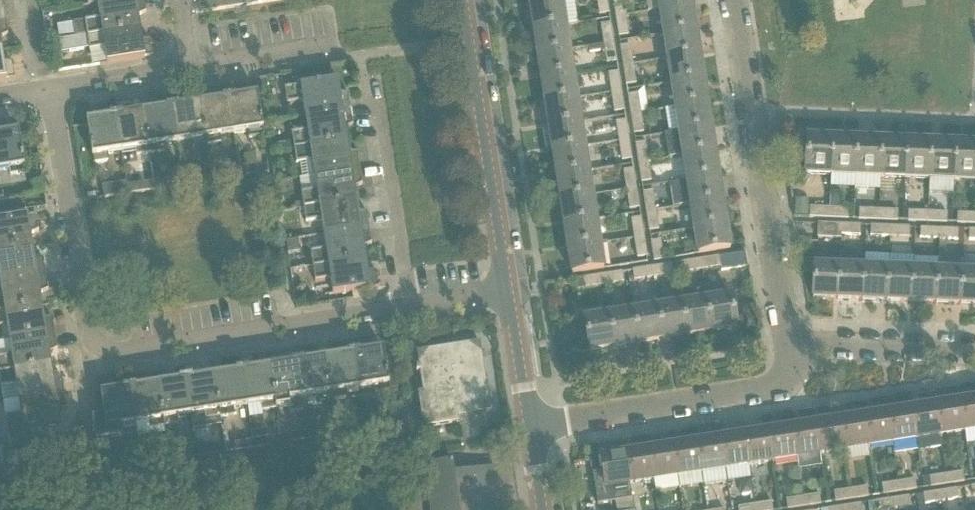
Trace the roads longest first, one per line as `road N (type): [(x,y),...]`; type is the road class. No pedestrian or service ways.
road 1 (unclassified): [(400,306),(108,351),(88,344),(53,88)]
road 2 (unclassified): [(798,337),(744,0)]
road 3 (unclassified): [(531,426),(771,386),(795,361),(798,337)]
road 4 (tertiary): [(508,288),(463,0)]
road 5 (unclassified): [(366,79),(400,306)]
road 6 (unclassified): [(974,350),(798,337)]
road 7 (tertiary): [(531,426),(508,288)]
road 8 (unclassified): [(53,88),(186,66)]
road 9 (unclassified): [(186,66),(317,44)]

